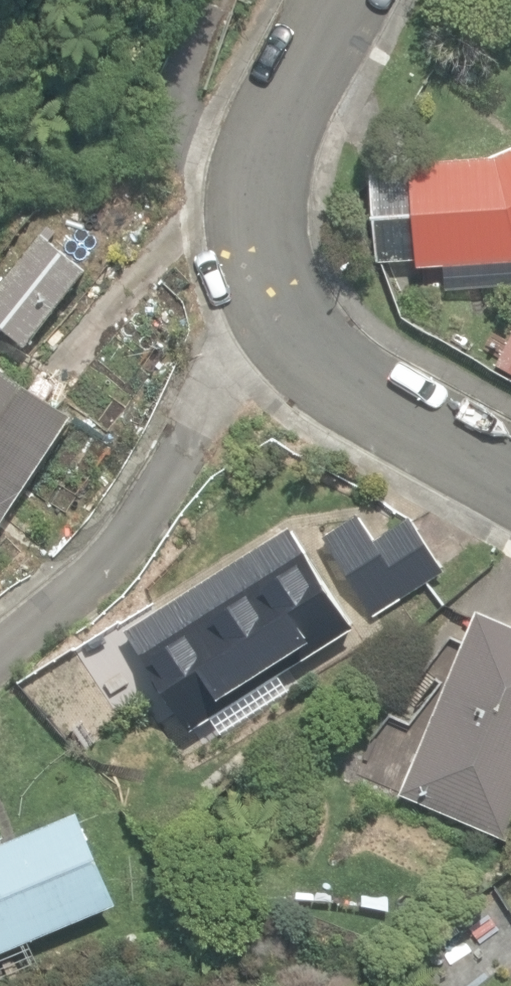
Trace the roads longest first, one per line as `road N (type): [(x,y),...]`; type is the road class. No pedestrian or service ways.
road 1 (residential): [(301,329),(221,414),(106,566),(0,653)]
road 2 (residential): [(301,329),(267,295),(249,263),(240,190),(242,156),(310,0)]
road 3 (residential): [(510,472),(361,387),(301,329)]

